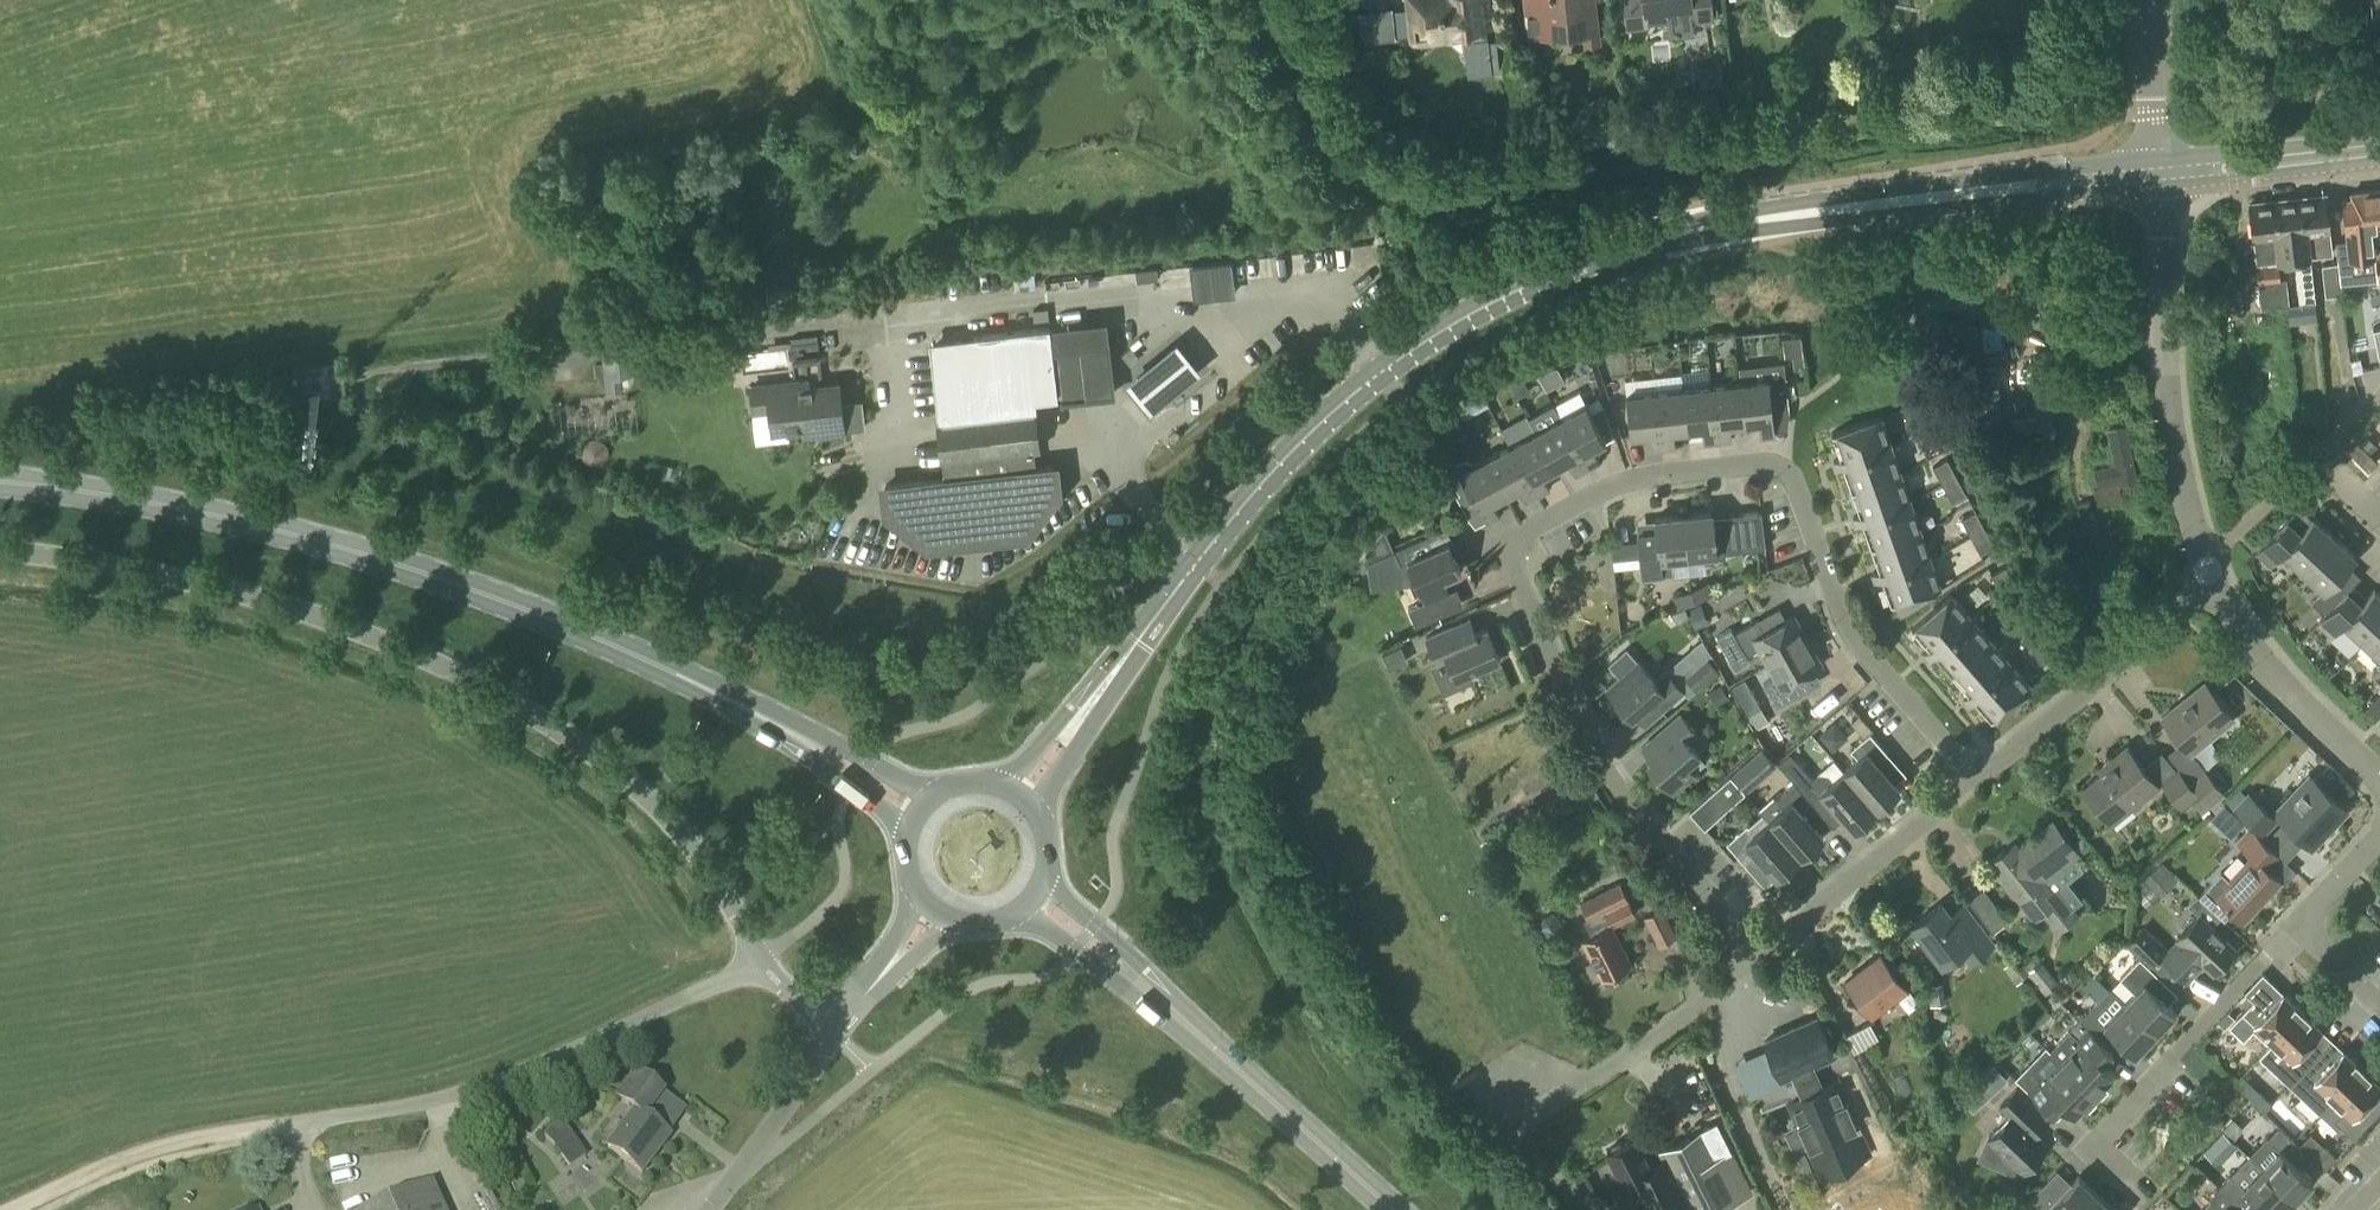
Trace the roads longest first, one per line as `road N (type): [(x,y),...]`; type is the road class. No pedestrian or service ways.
road 1 (residential): [(1976,780),(1850,635),(1794,478),(1781,465),(1647,476),(1524,534),(1514,550),(1515,570),(1599,755),(1753,952)]
road 2 (unclassified): [(1163,614),(1295,449),(1382,371),(1571,270),(1672,237),(1823,213),(2157,177)]
road 3 (primary): [(922,813),(687,680),(483,594),(344,547),(185,510),(0,483)]
road 4 (unclassified): [(0,550),(207,583),(321,619),(532,714),(598,758),(684,836),(762,963)]
road 5 (unclassified): [(299,1126),(454,1100),(762,963)]
road 6 (primary): [(1393,1209),(1037,901)]
road 7 (residential): [(2140,1200),(2090,1150),(2295,927)]
road 8 (residential): [(1976,780),(2108,674),(2208,567)]
road 9 (track): [(18,1209),(136,1160),(299,1126)]
road 10 (residential): [(1513,1091),(1562,1102),(1753,952)]
road 11 (residential): [(1753,952),(1976,780)]
road 12 (residential): [(2379,780),(2253,655),(2208,567)]
road 13 (residential): [(2208,567),(2379,392)]
road 14 (unclassified): [(1163,614),(1138,630),(1032,760),(994,787)]
road 15 (unclassified): [(1039,817),(1156,644),(1163,614)]
road 16 (unclassified): [(2157,177),(2379,151)]
road 17 (residential): [(2208,567),(2190,517),(2163,350)]
road 18 (unclassified): [(714,1209),(837,1040)]
road 19 (residential): [(2163,350),(1971,308)]
road 20 (unclassified): [(2157,177),(2146,0)]
road 21 (residential): [(2163,350),(2165,239),(2157,177)]
road 22 (unclassified): [(859,1009),(954,925)]
road 23 (unclassified): [(920,899),(859,1009)]
road 24 (residential): [(2379,835),(2295,927)]

